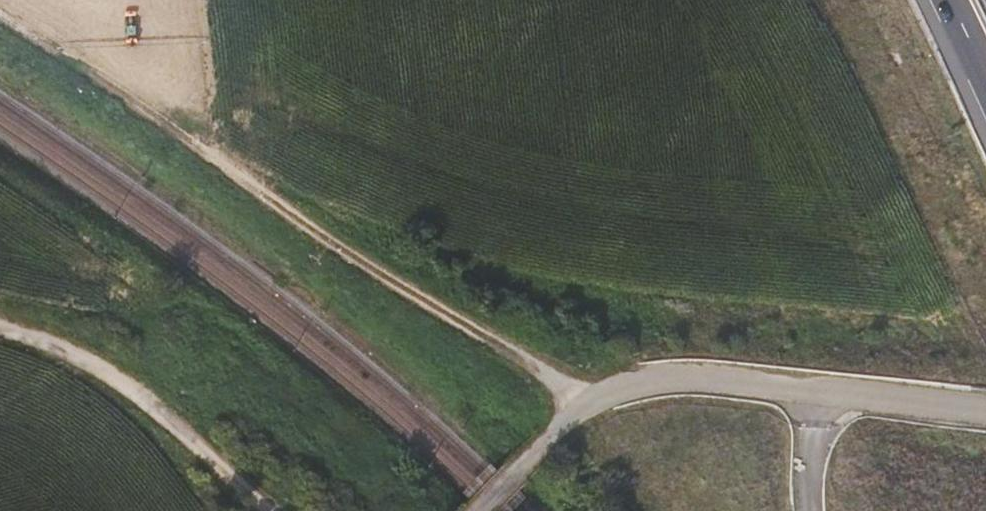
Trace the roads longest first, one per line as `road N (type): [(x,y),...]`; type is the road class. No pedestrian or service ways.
road 1 (track): [(632,388),(423,266),(268,145),(49,0)]
road 2 (unclassified): [(477,510),(584,410),(632,388),(698,384),(985,415)]
road 3 (track): [(0,326),(78,354),(141,397),(269,510)]

